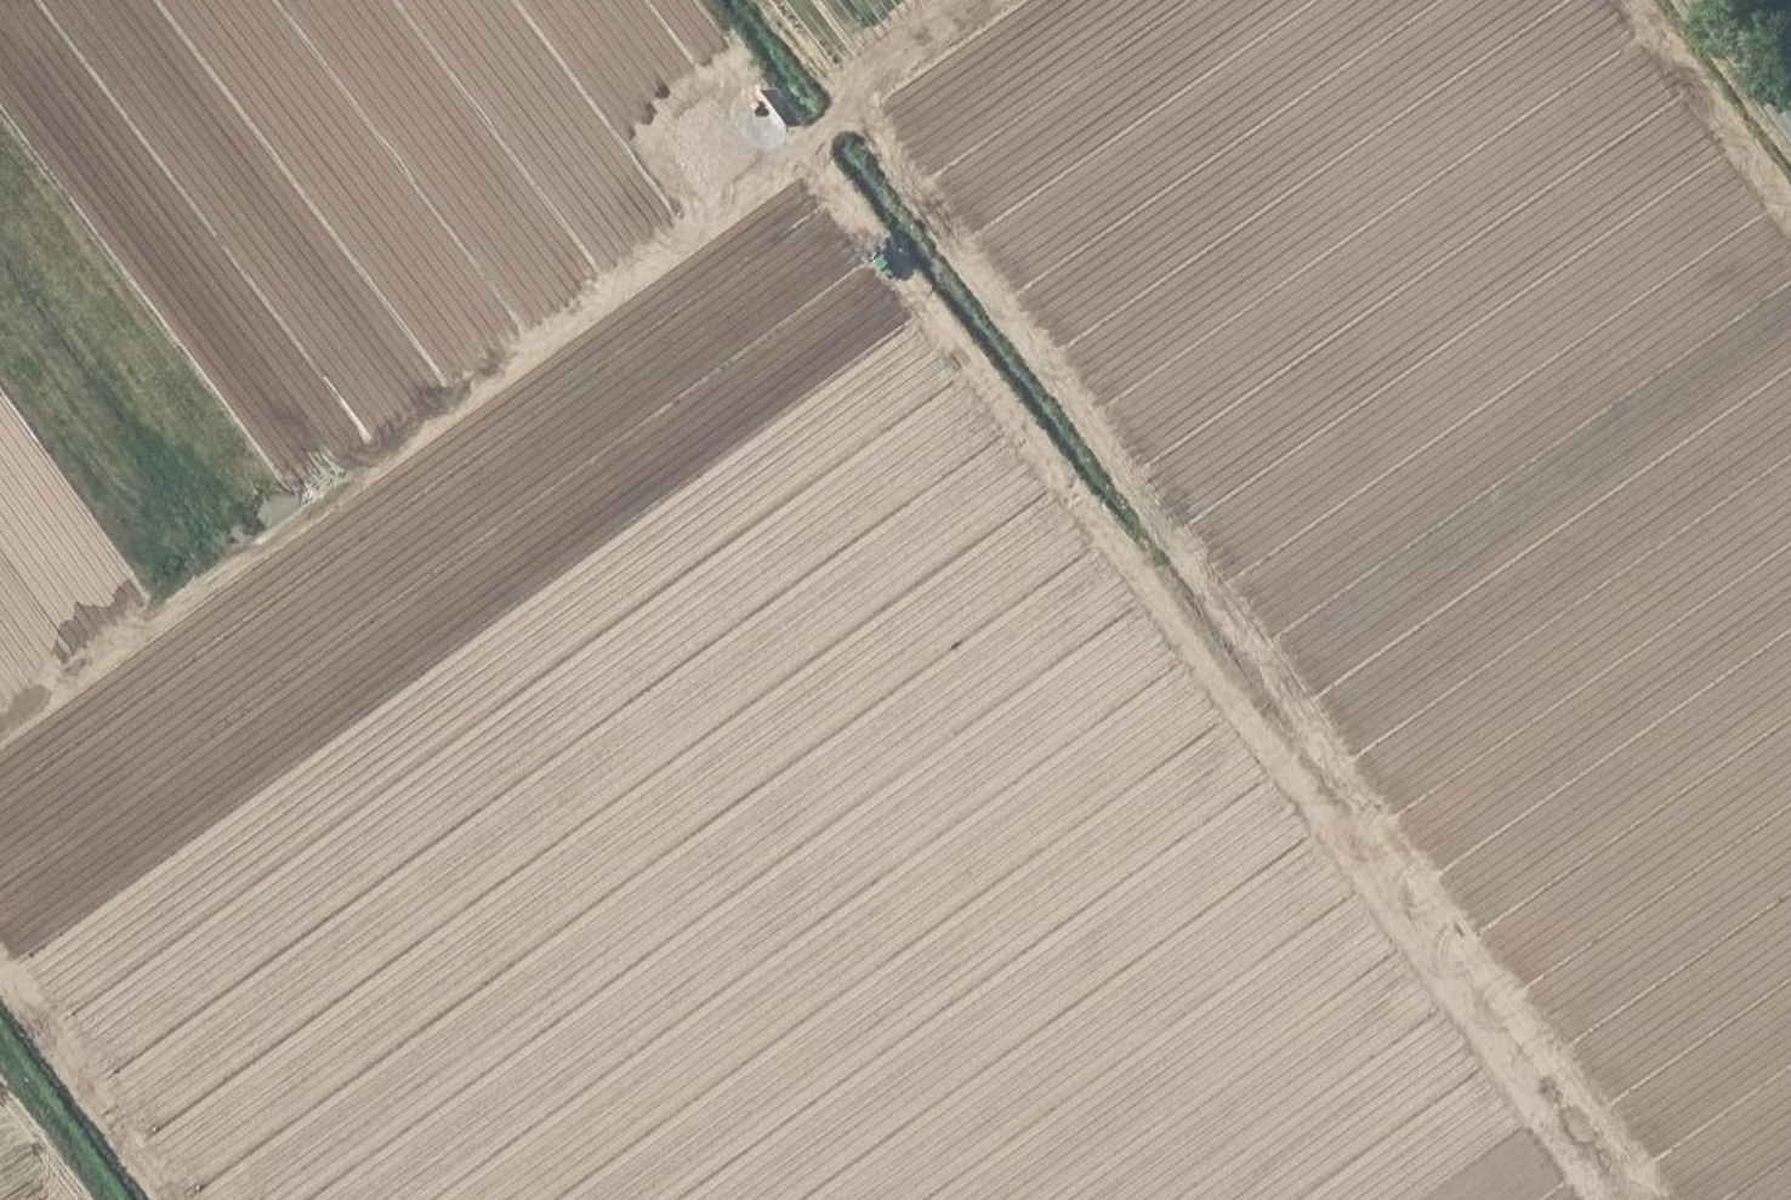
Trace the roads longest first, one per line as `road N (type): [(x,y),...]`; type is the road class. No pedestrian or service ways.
road 1 (unclassified): [(1790,123),(1700,0)]

